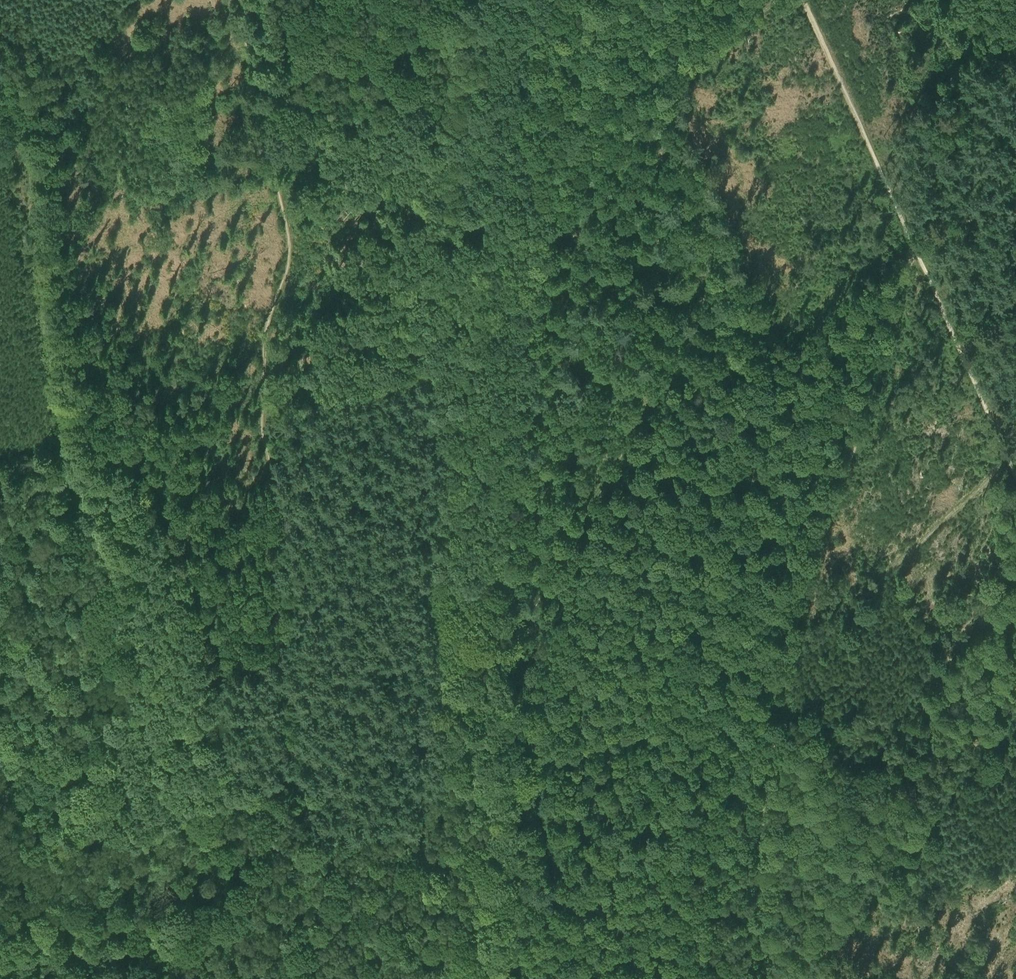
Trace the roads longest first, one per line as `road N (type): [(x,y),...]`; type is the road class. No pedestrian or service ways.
road 1 (track): [(308,978),(313,815),(281,716),(276,498),(263,430),(264,347),(288,243),(241,0)]
road 2 (track): [(0,924),(41,905),(74,842),(122,726),(134,632),(123,533),(73,437),(55,364),(32,79),(0,29)]
road 3 (track): [(495,964),(800,643),(1015,452)]
road 4 (track): [(512,661),(576,530),(660,395),(689,376),(788,352),(839,283),(912,257)]
road 5 (track): [(1015,476),(805,0)]
road 6 (track): [(558,217),(579,174),(617,134),(783,0)]
road 7 (track): [(277,521),(384,708),(413,790)]
road 8 (track): [(509,640),(440,721),(439,749),(413,790)]

